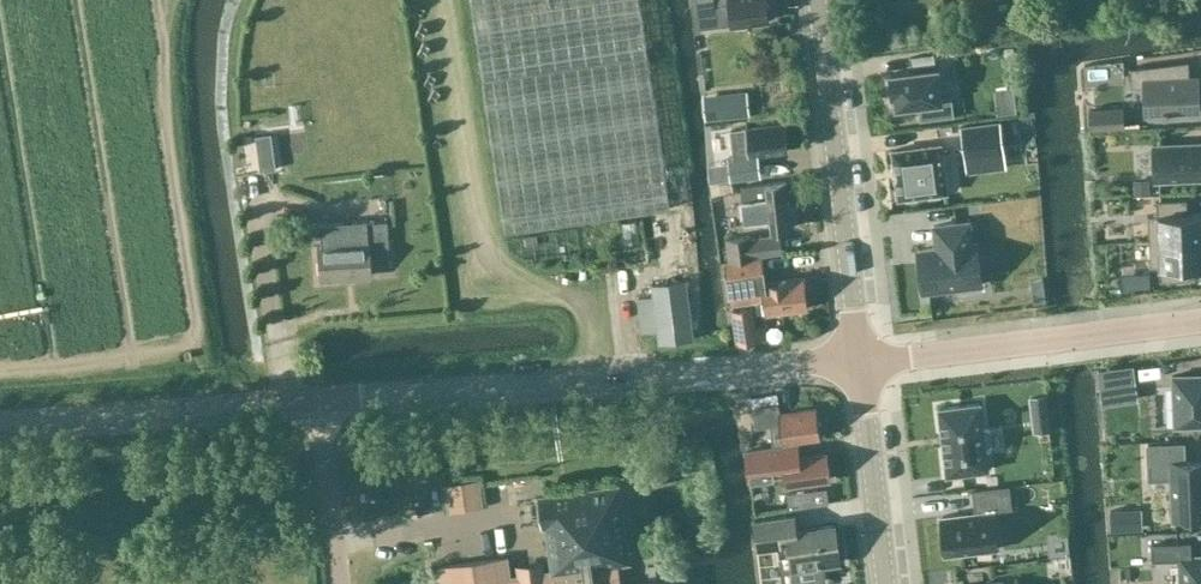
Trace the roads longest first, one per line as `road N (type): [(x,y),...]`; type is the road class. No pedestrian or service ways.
road 1 (unclassified): [(320,399),(860,364)]
road 2 (tertiary): [(860,364),(816,0)]
road 3 (residential): [(860,364),(1200,323)]
road 4 (unclassified): [(0,426),(320,399)]
road 5 (tertiary): [(883,583),(860,364)]
road 6 (residential): [(320,399),(340,583)]

